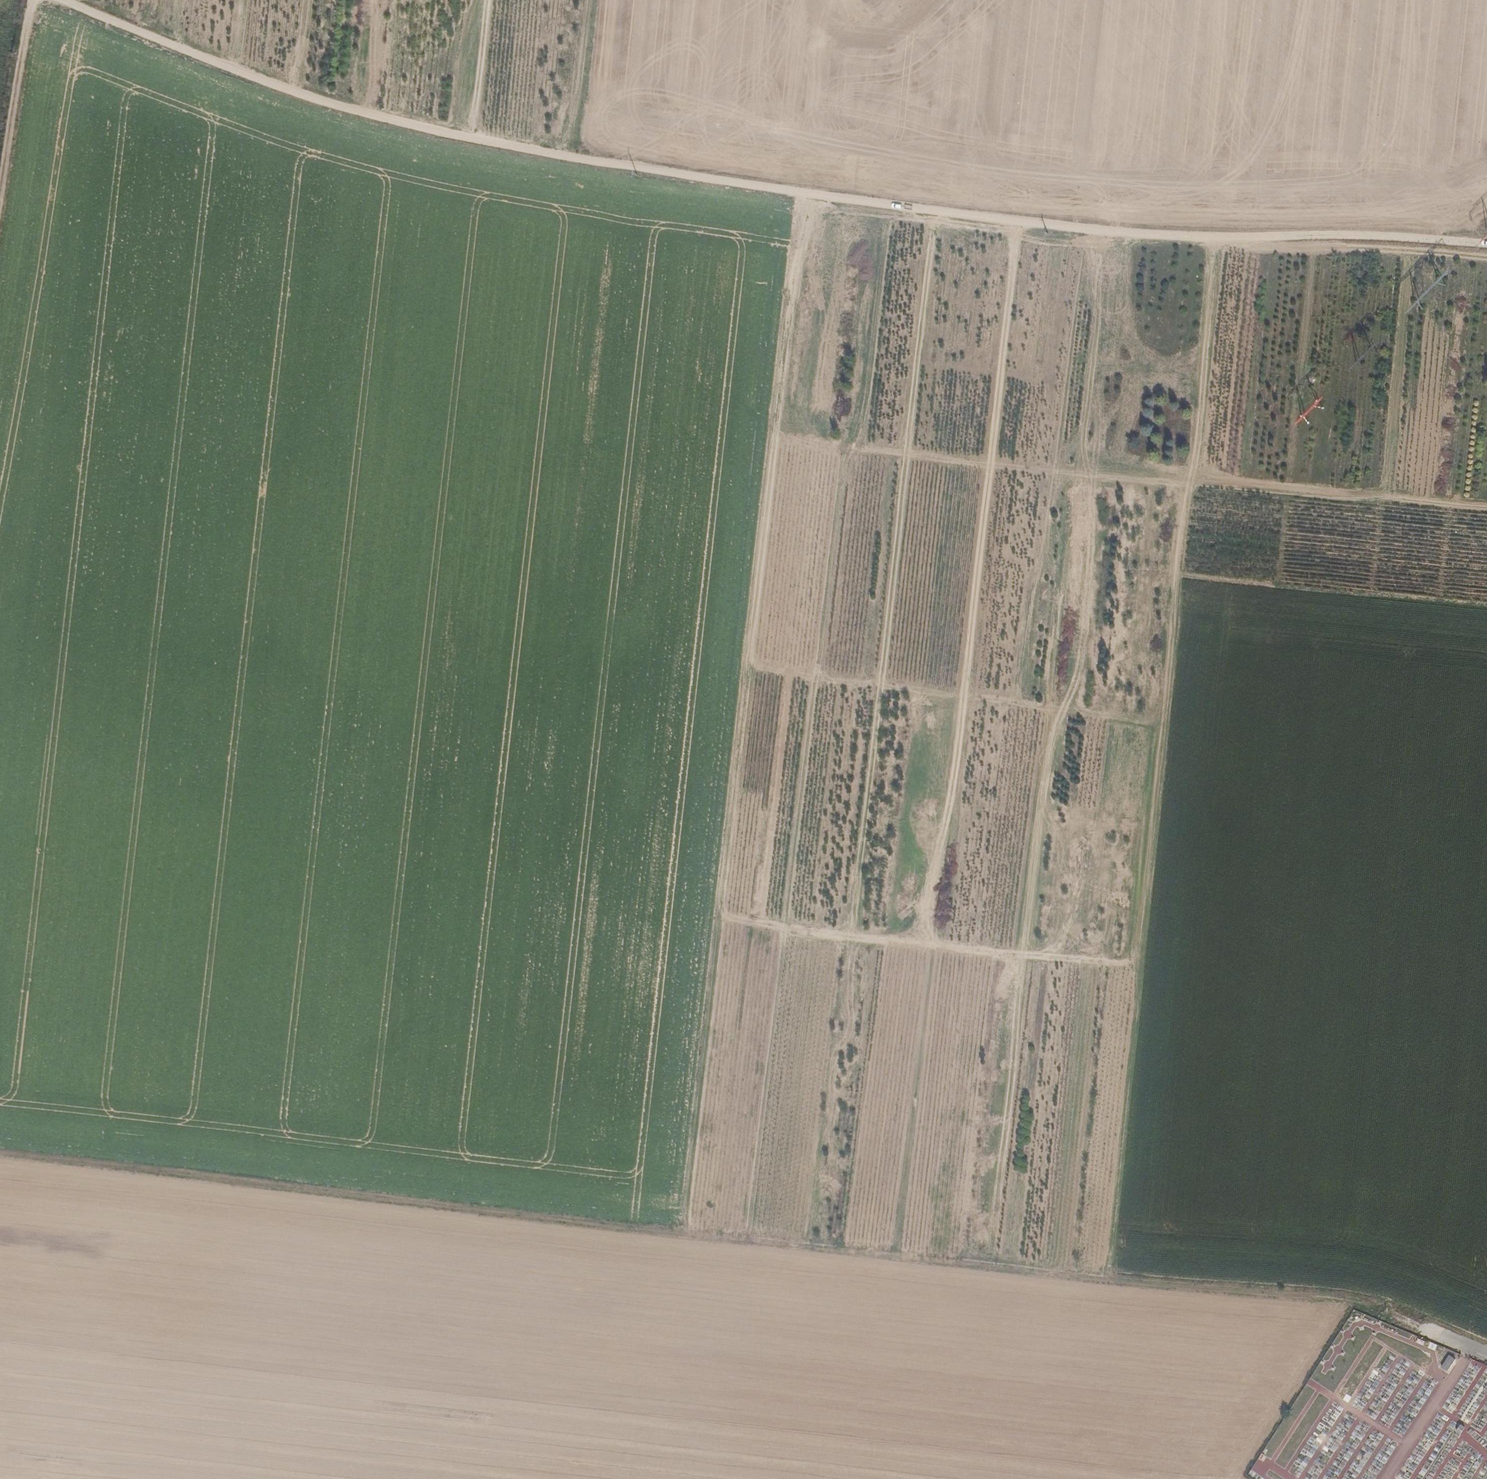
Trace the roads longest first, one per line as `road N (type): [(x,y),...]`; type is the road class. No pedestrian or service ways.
road 1 (track): [(71,0),(347,110),(541,155),(1074,228),(1486,245)]
road 2 (track): [(32,0),(0,198)]

